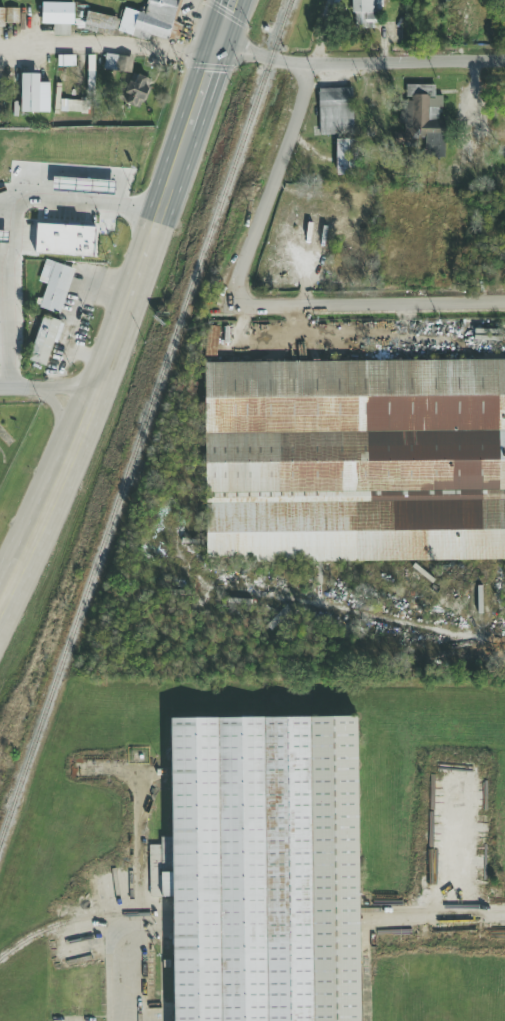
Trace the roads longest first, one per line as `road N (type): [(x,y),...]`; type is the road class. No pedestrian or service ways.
road 1 (primary): [(183,143),(99,380),(0,605)]
road 2 (residential): [(337,0),(319,74),(233,308)]
road 3 (residential): [(220,41),(319,74),(504,68)]
road 4 (residential): [(233,308),(504,306)]

